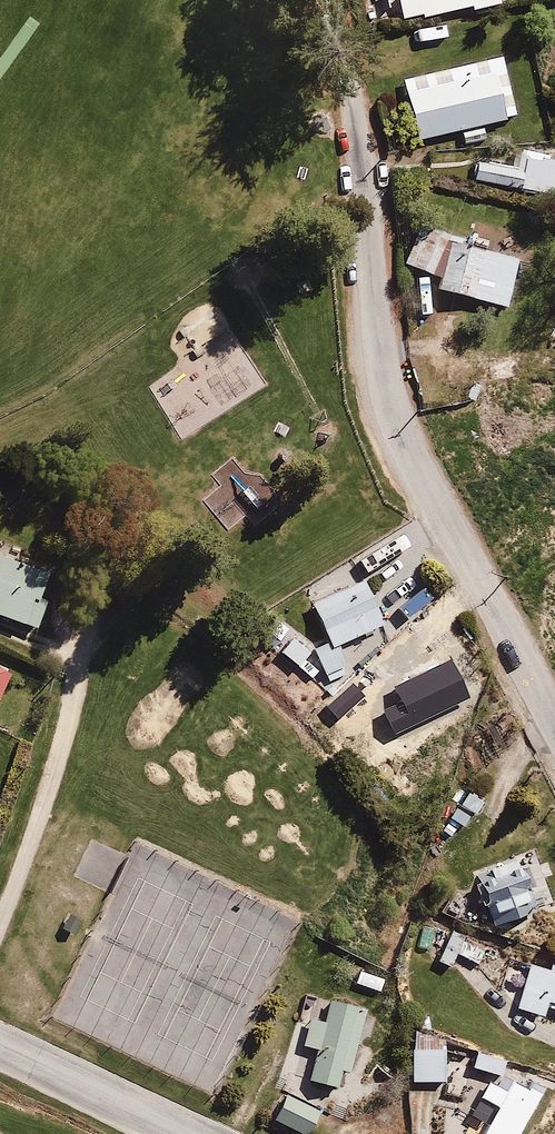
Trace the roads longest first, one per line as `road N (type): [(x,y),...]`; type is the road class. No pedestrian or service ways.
road 1 (residential): [(554,721),(399,423),(378,337),(335,0)]
road 2 (residential): [(85,665),(0,902)]
road 3 (tertiary): [(0,1048),(182,1133)]

